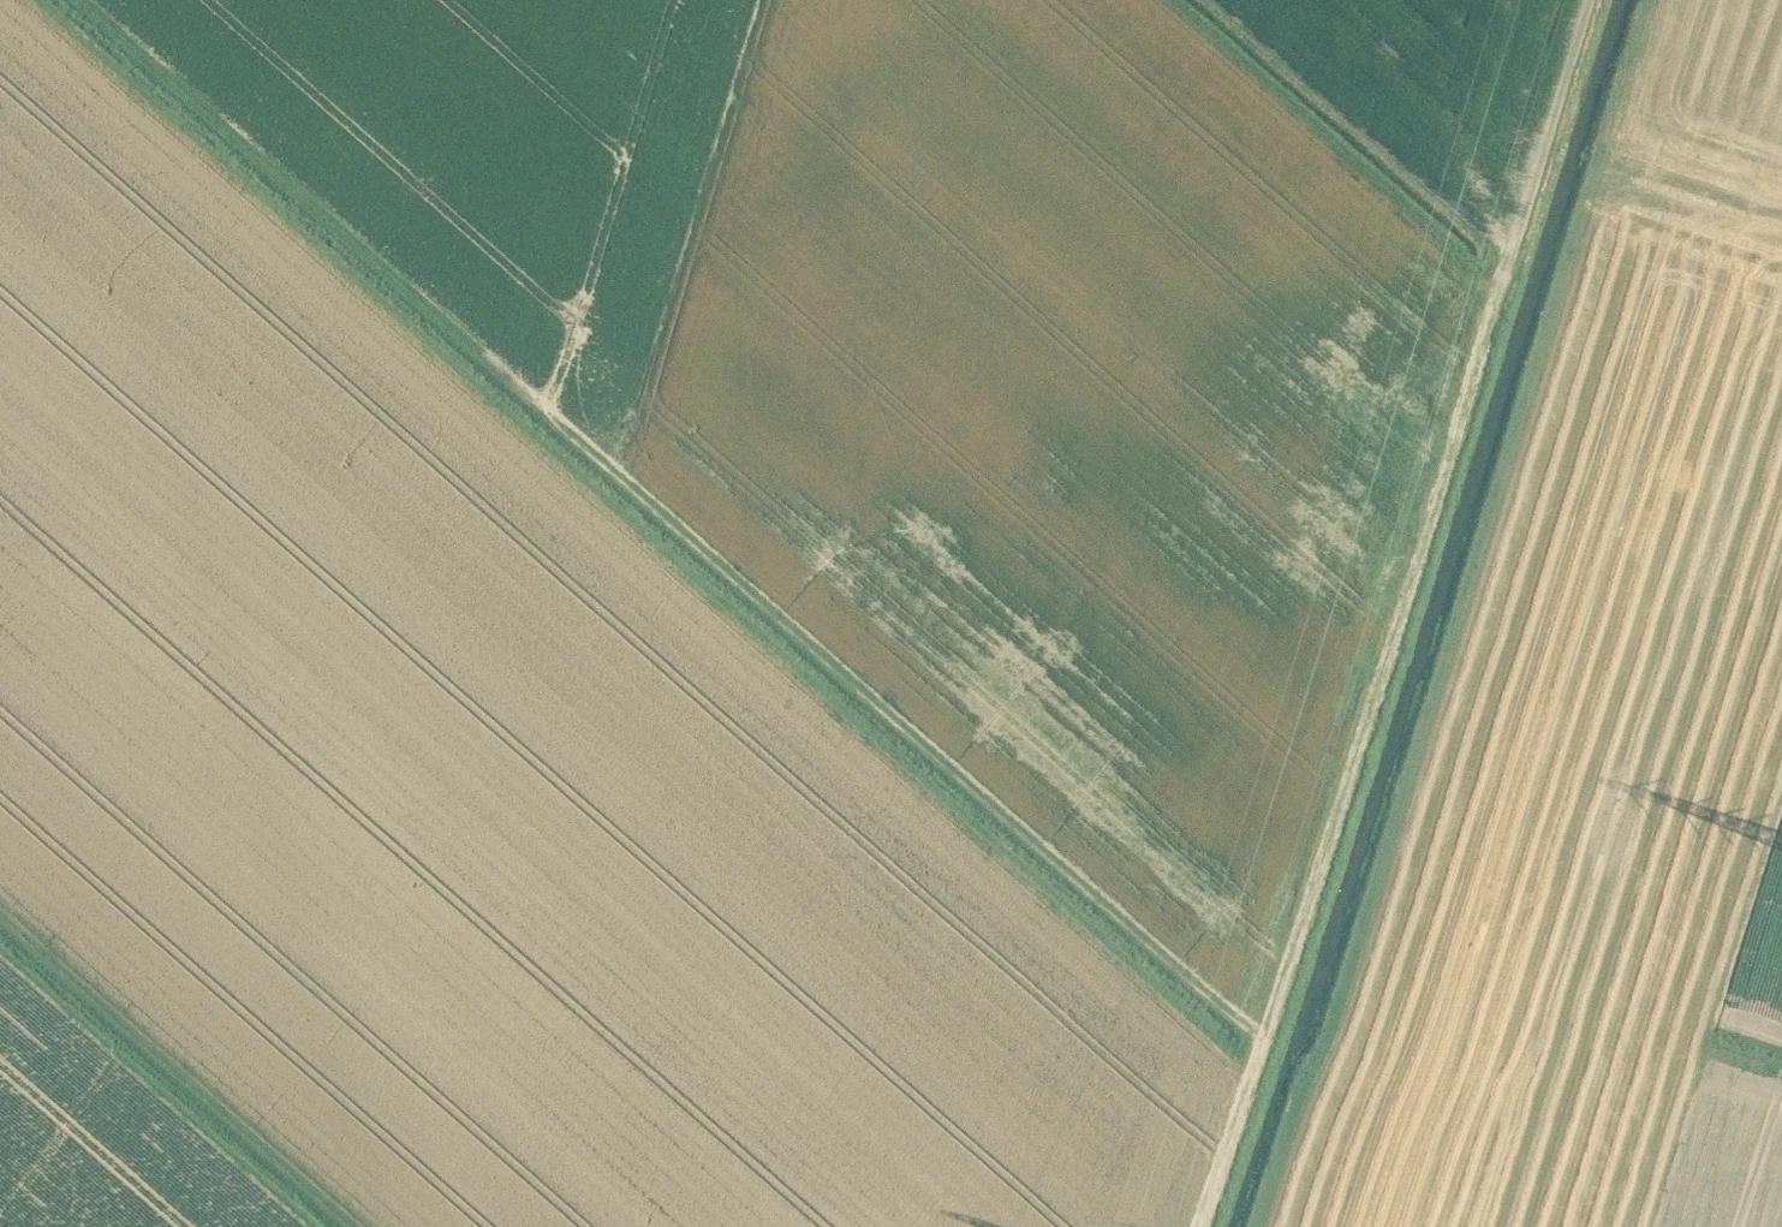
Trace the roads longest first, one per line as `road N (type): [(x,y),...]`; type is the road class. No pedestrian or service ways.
road 1 (track): [(1194,1226),(1507,273)]

